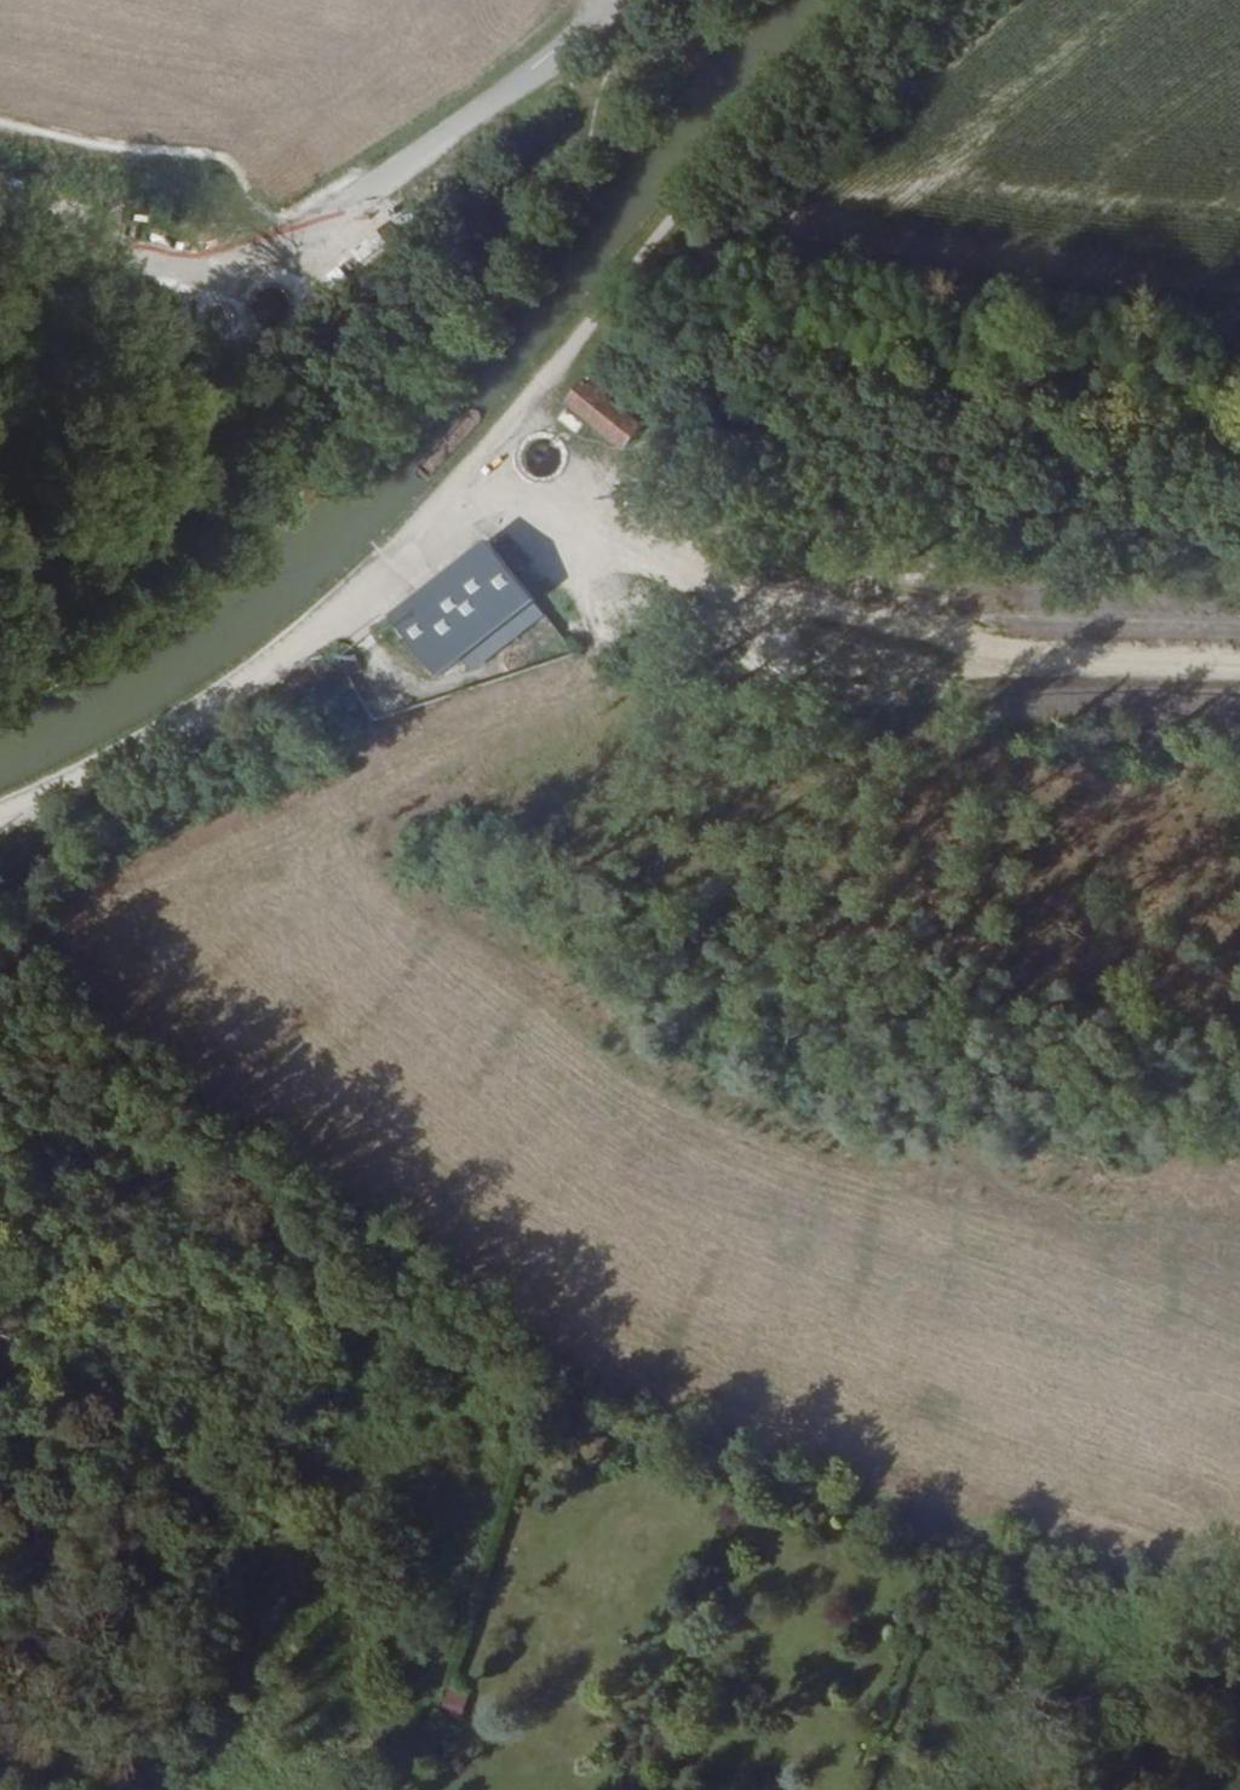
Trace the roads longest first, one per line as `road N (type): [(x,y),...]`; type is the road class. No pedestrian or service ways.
road 1 (unclassified): [(0,221),(106,248),(211,242),(314,219),(474,113),(600,0)]

